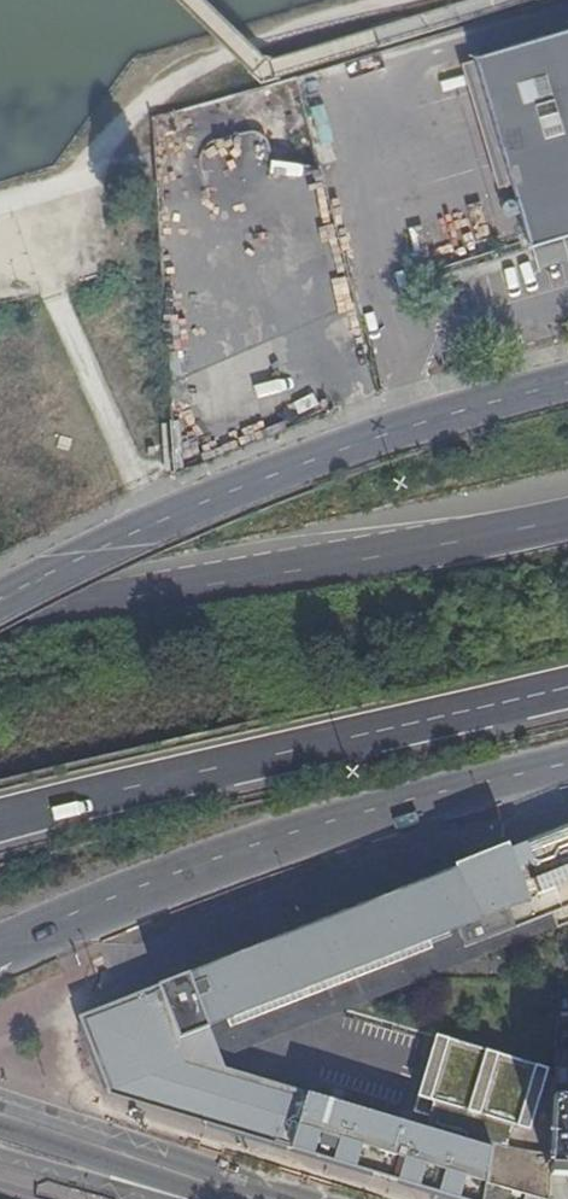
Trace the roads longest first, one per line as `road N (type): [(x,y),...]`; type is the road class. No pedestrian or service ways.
road 1 (primary): [(567,383),(318,460),(100,551),(0,602)]
road 2 (primary): [(0,947),(135,884),(345,812),(567,757)]
road 3 (motorway): [(0,817),(158,773),(567,685)]
road 4 (motorway): [(567,514),(348,564),(118,598),(0,603)]
road 5 (tertiary): [(212,1198),(0,1128)]
road 6 (tertiary): [(0,1156),(147,1198)]

